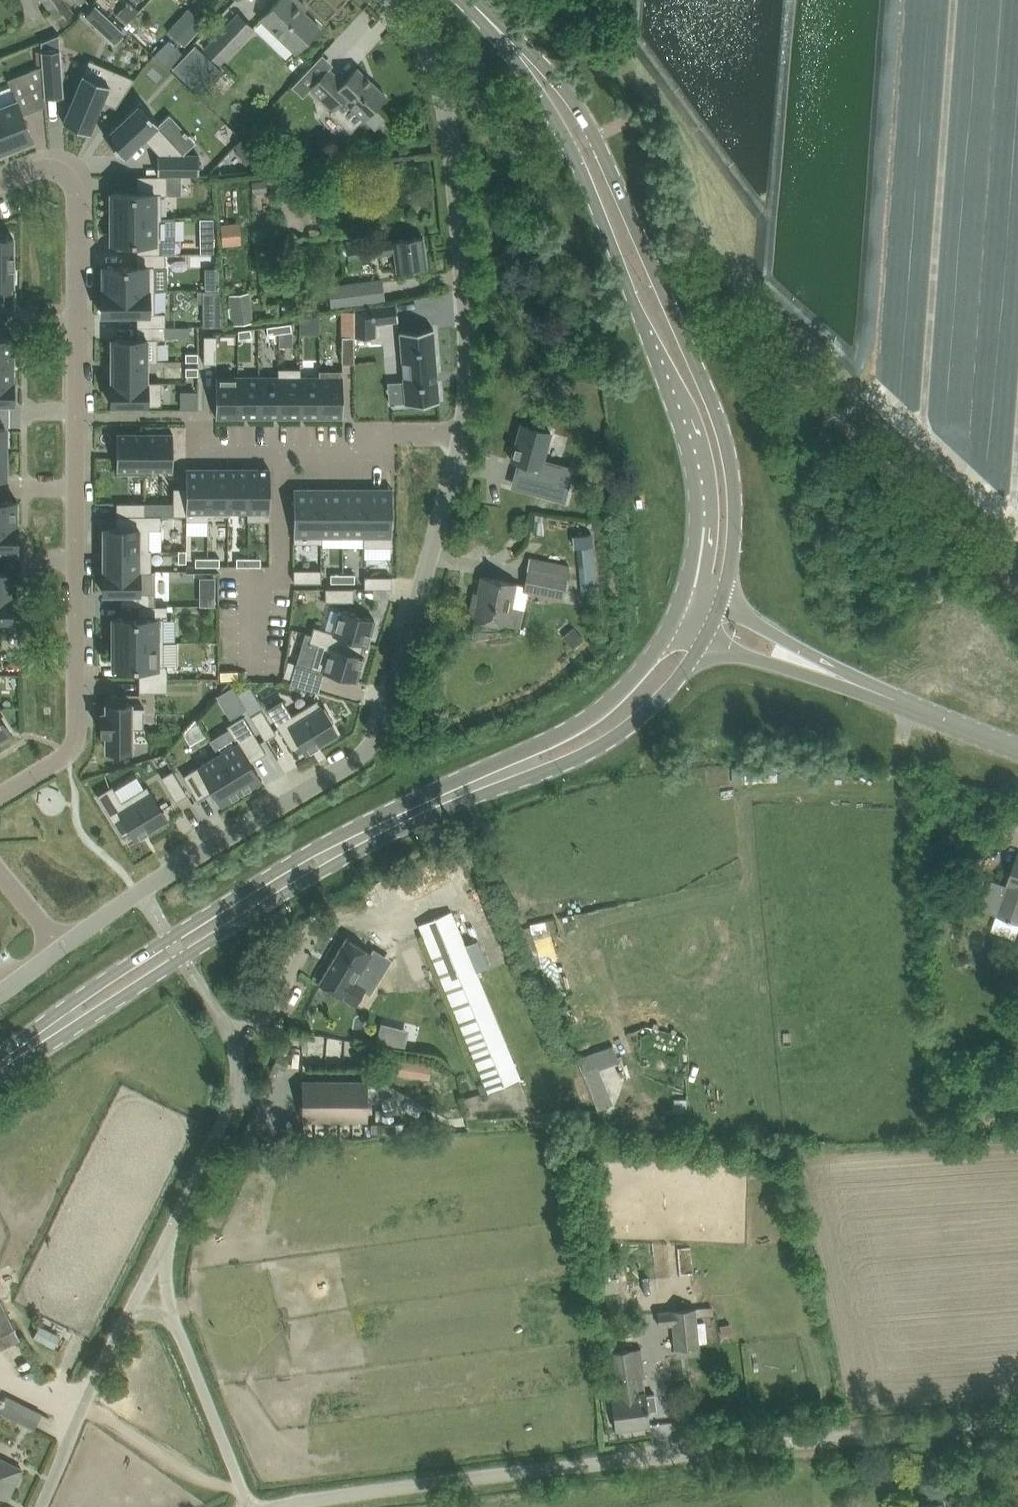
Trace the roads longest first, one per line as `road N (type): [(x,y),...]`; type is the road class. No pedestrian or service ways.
road 1 (unclassified): [(282,1506),(451,1482),(1017,1423)]
road 2 (residential): [(0,182),(53,182),(75,204),(80,705),(58,748),(0,797)]
road 3 (secondary): [(193,957),(412,829),(604,750),(651,716),(711,644)]
road 4 (secondary): [(684,611),(654,660),(587,723),(406,805),(176,931)]
road 5 (residential): [(147,891),(358,756),(389,717),(462,434)]
road 6 (secondary): [(723,610),(736,561),(733,475),(711,403),(594,136),(545,85)]
road 7 (secondary): [(545,85),(612,237),(697,473),(700,557),(684,611)]
road 8 (residential): [(462,434),(466,330),(447,106),(440,68),(391,0)]
road 9 (unclassified): [(193,957),(232,1029),(239,1063),(163,1234)]
road 10 (residential): [(196,458),(349,458),(349,435),(462,434)]
road 11 (unclassified): [(128,1310),(38,1506)]
road 12 (unclassified): [(173,1313),(252,1506)]
road 13 (secondary): [(176,931),(81,993),(13,1058)]
road 14 (secondary): [(13,1058),(193,957)]
road 15 (secondary): [(1017,748),(838,681)]
road 16 (secondary): [(838,681),(723,610)]
road 17 (secondary): [(711,644),(838,681)]

